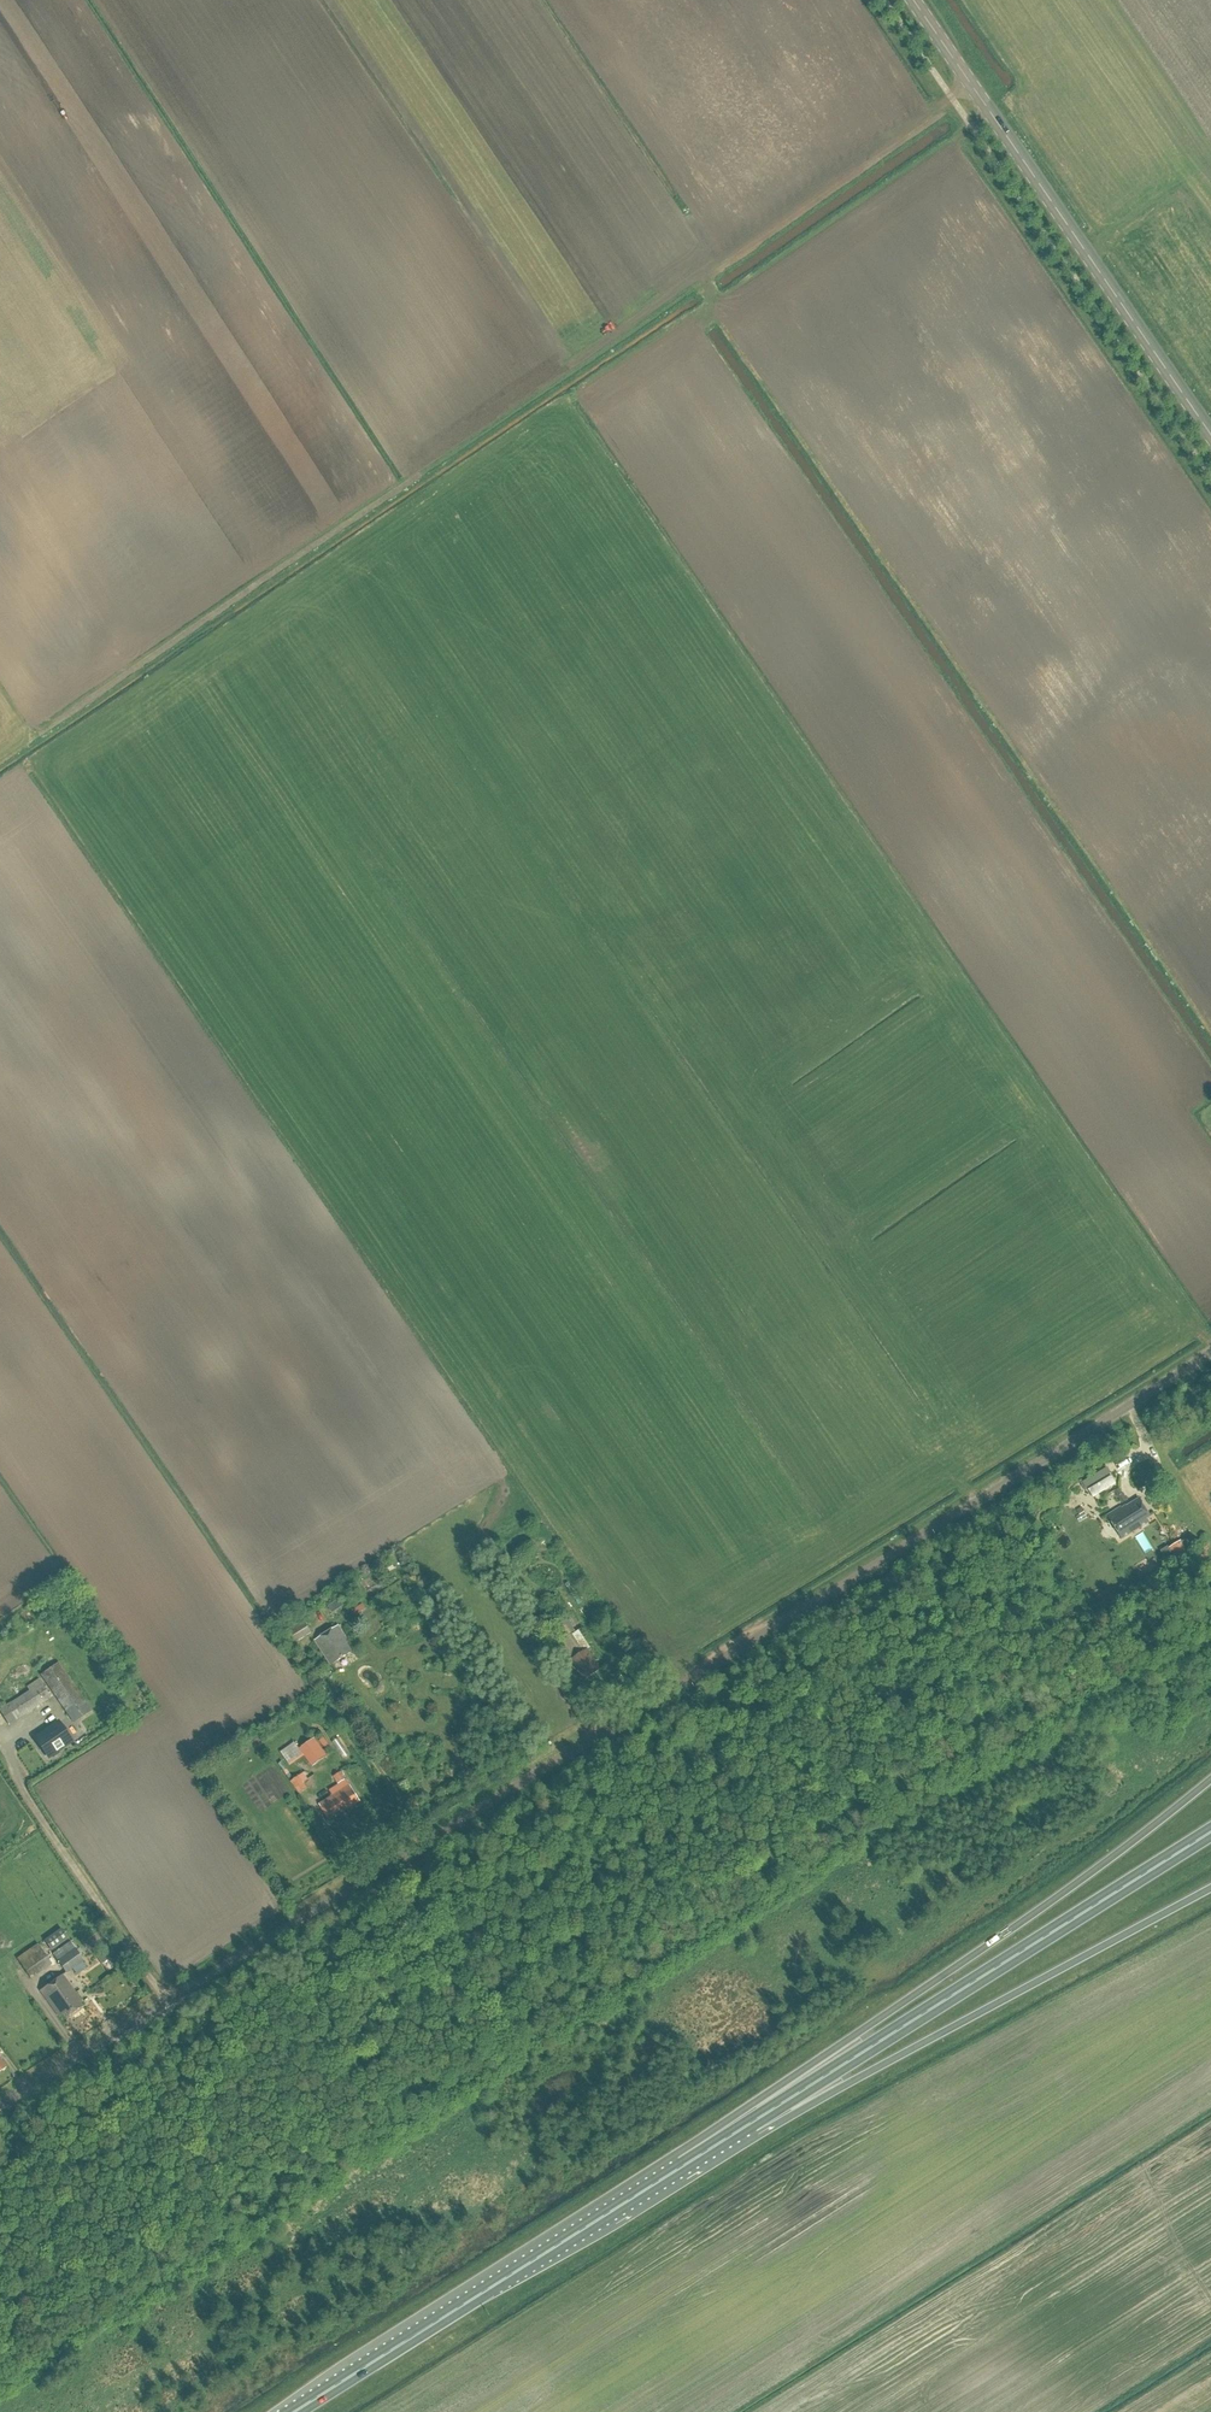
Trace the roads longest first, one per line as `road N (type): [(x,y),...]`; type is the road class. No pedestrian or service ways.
road 1 (unclassified): [(0,2103),(1210,1350)]
road 2 (trunk): [(1210,1779),(1039,1909),(799,2073),(683,2166)]
road 3 (trunk): [(752,2122),(1210,1832)]
road 4 (primary): [(1210,434),(913,0)]
road 5 (trunk): [(752,2122),(854,2080),(1210,1890)]
road 6 (trunk): [(294,2411),(683,2166)]

